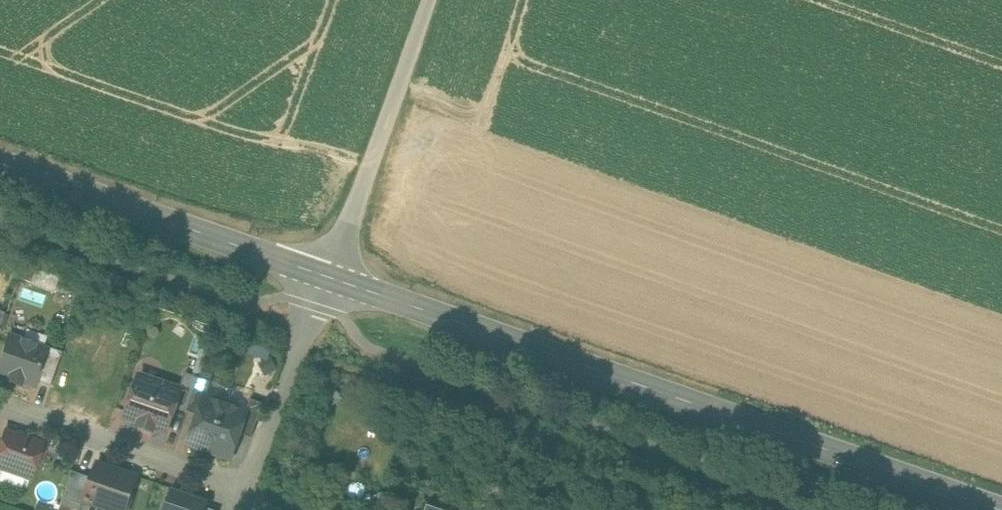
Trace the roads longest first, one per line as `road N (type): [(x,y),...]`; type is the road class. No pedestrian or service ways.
road 1 (secondary): [(328,279),(1000,509)]
road 2 (secondary): [(0,163),(328,279)]
road 3 (unclassified): [(429,0),(328,279)]
road 4 (residential): [(0,399),(246,488)]
road 5 (residential): [(246,488),(328,279)]

